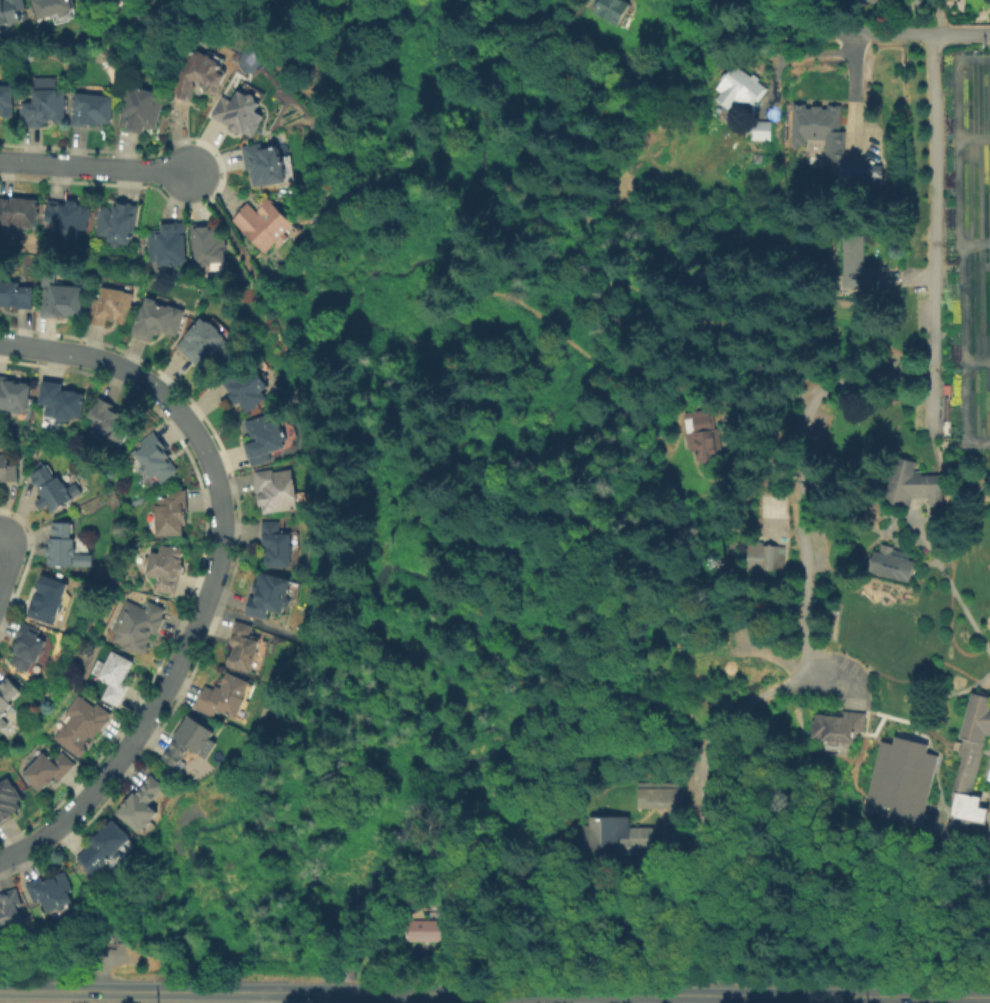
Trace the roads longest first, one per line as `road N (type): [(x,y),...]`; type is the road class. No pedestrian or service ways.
road 1 (residential): [(0,343),(103,360),(160,393),(191,427),(212,468),(221,532),(188,647),(137,742),(89,801),(0,862)]
road 2 (secondary): [(261,992),(989,997)]
road 3 (secondary): [(0,991),(261,992)]
road 4 (residential): [(989,31),(823,26),(772,0)]
road 5 (residential): [(0,159),(192,172)]

